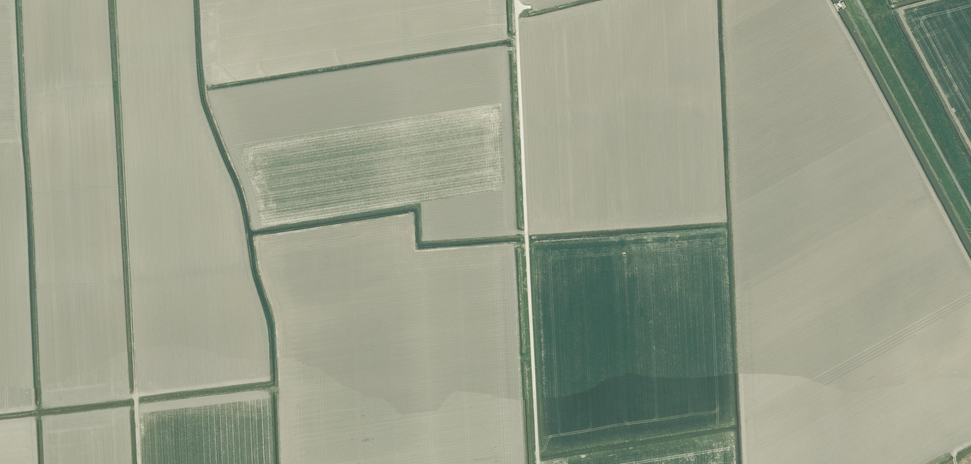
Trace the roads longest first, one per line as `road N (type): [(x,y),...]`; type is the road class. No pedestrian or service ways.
road 1 (track): [(538,463),(515,0)]
road 2 (track): [(139,463),(120,115)]

